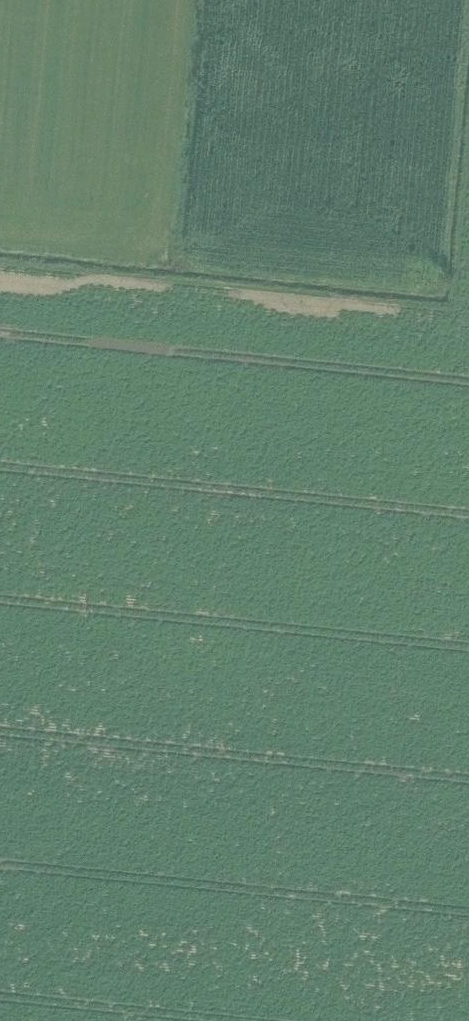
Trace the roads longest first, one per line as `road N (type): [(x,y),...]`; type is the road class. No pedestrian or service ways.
road 1 (track): [(0,960),(468,1012)]

